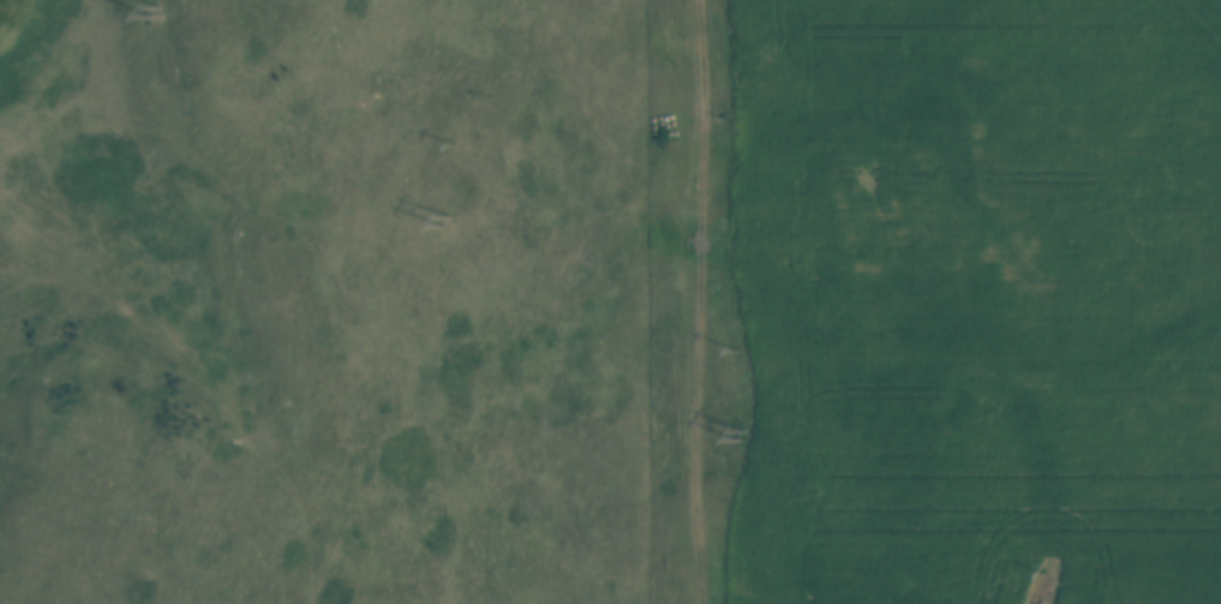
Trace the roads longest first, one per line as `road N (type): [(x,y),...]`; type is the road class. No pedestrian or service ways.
road 1 (track): [(685,0),(684,603)]

